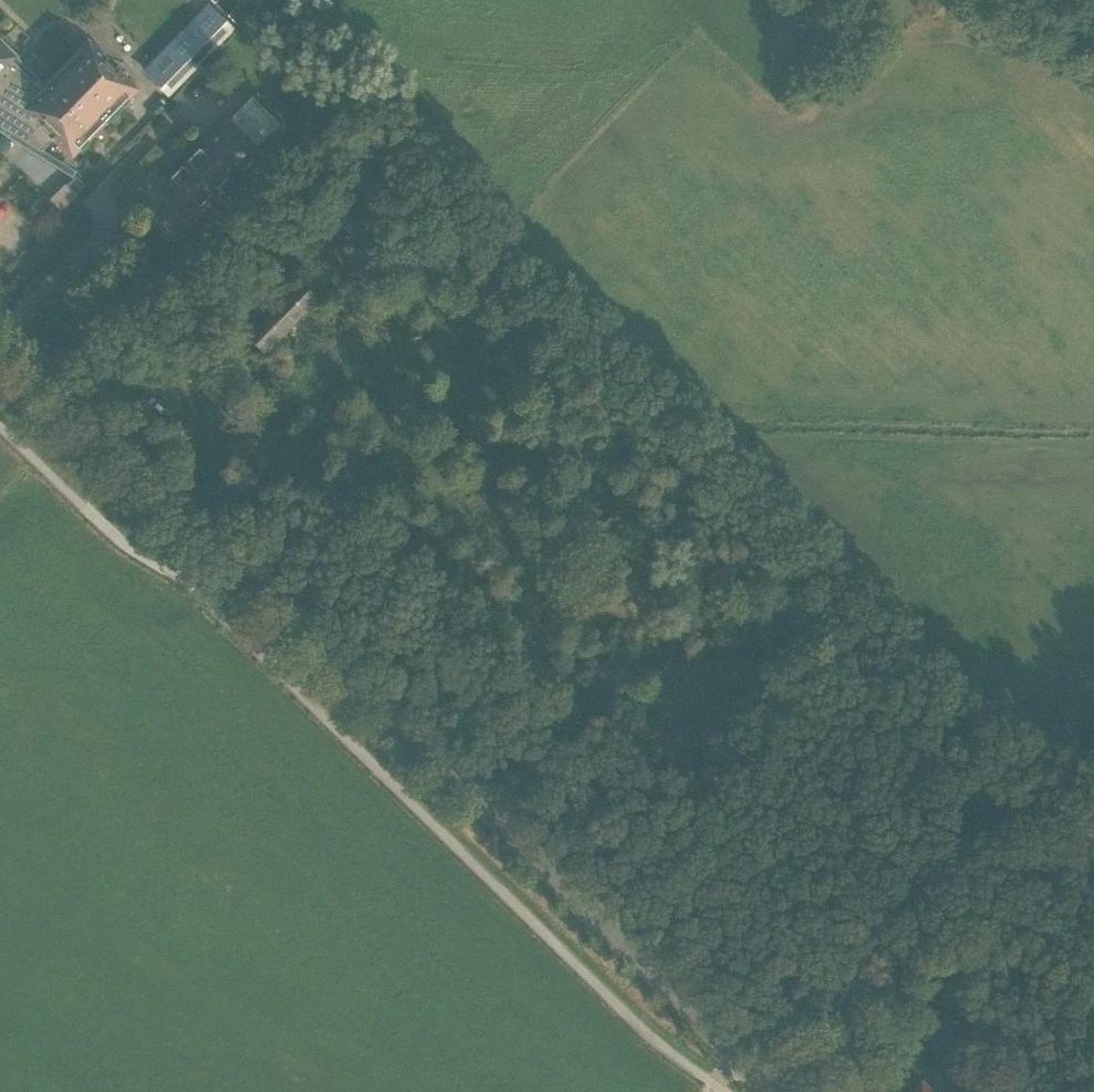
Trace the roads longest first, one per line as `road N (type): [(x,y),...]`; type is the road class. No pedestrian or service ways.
road 1 (tertiary): [(773,1091),(0,334)]

